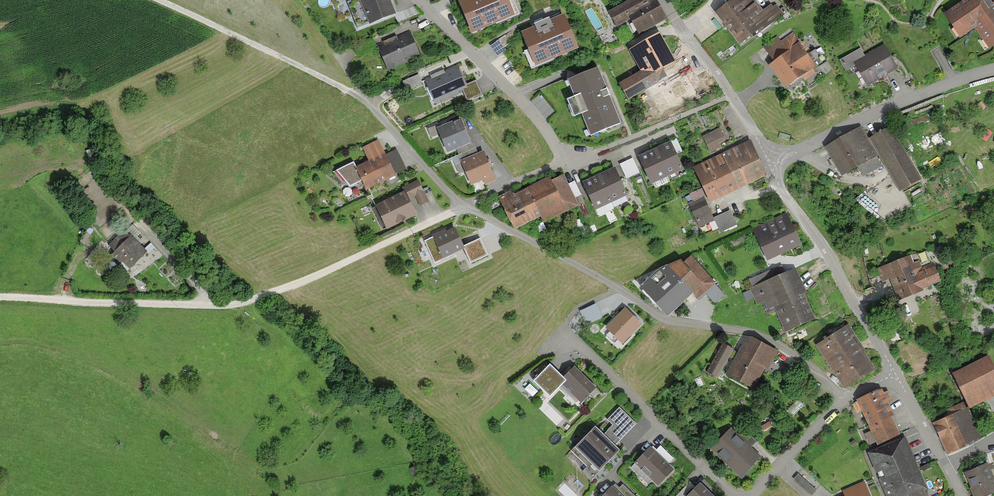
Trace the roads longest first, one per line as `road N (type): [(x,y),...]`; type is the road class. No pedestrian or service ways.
road 1 (residential): [(849,400),(772,342),(668,322),(478,212),(363,97),(294,65)]
road 2 (track): [(470,207),(235,304),(0,298)]
road 3 (residential): [(419,0),(513,94),(569,164),(515,188)]
road 4 (residential): [(767,161),(871,113),(993,71)]
road 5 (residential): [(767,161),(787,201),(829,253),(889,367)]
road 6 (residential): [(739,495),(566,334)]
road 7 (residential): [(661,0),(767,161)]
road 8 (track): [(99,197),(137,223),(208,305)]
road 9 (track): [(158,0),(294,65)]
road 10 (residential): [(889,367),(964,495)]
road 11 (residential): [(849,400),(751,495)]

